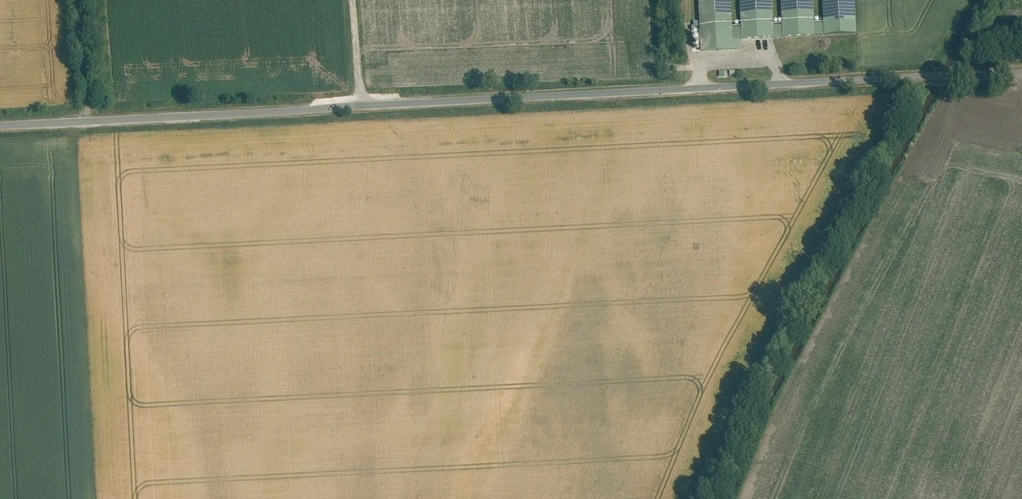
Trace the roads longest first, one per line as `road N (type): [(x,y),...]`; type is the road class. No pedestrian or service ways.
road 1 (unclassified): [(1021,76),(0,128)]
road 2 (track): [(80,0),(89,123)]

